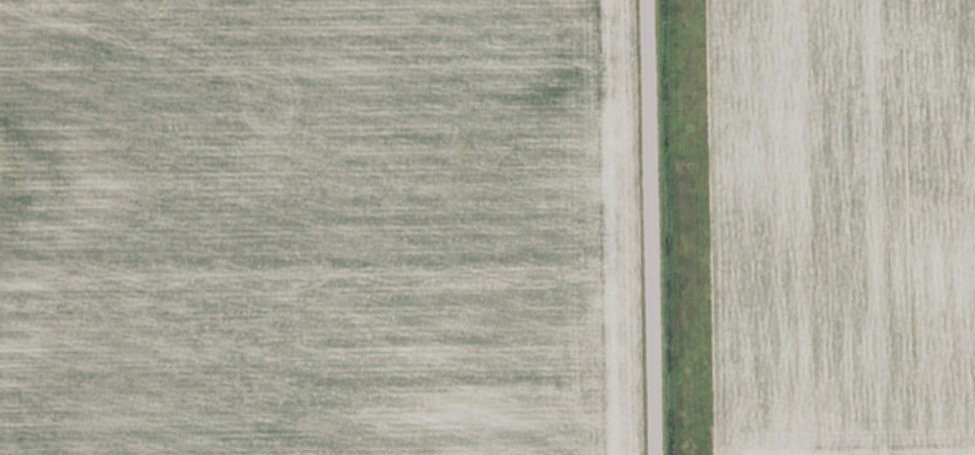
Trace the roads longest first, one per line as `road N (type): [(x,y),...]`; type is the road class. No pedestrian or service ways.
road 1 (residential): [(662,454),(654,0)]

